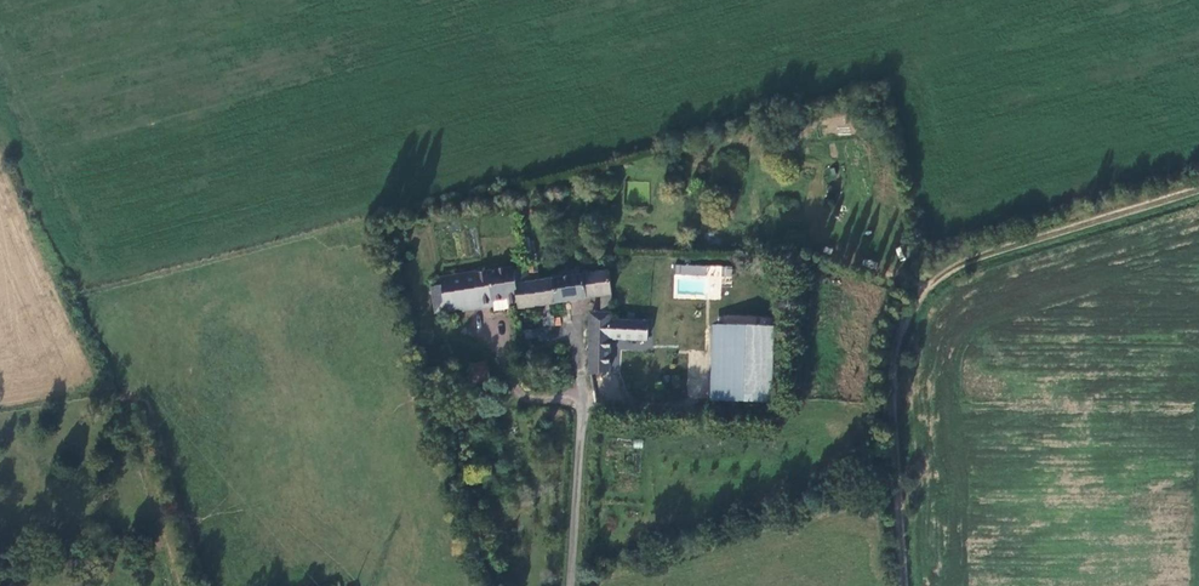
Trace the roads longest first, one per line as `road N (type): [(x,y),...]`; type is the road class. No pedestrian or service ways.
road 1 (track): [(904,585),(893,375),(896,342),(918,296),(966,261),(1198,190)]
road 2 (track): [(187,585),(123,381)]

